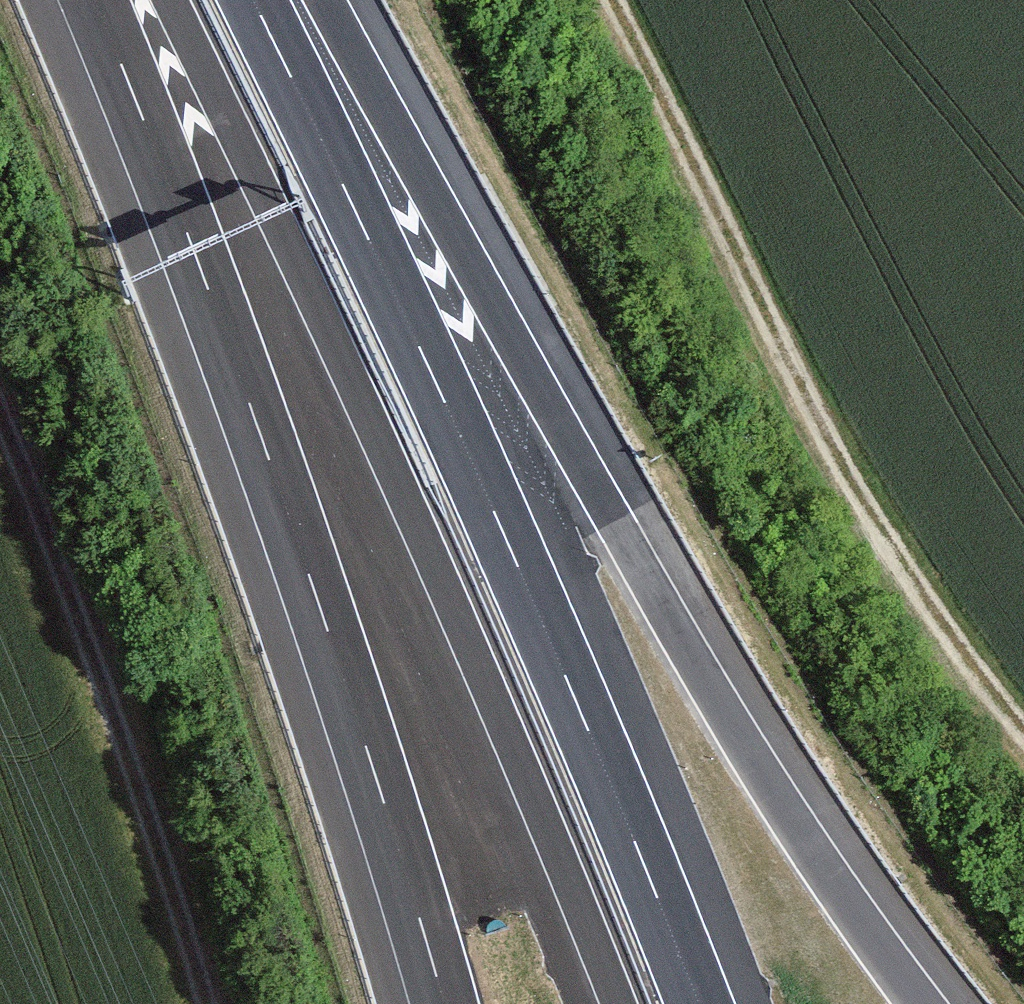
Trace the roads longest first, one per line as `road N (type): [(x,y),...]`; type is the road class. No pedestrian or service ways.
road 1 (motorway): [(921,1003),(733,724),(317,0)]
road 2 (motorway): [(171,0),(461,622),(619,1003)]
road 3 (motorway): [(699,1003),(471,461),(253,0)]
road 4 (motorway): [(94,0),(260,432),(444,1003)]
road 5 (track): [(613,0),(842,465),(1023,738)]
road 6 (track): [(205,1003),(103,689),(0,415)]

